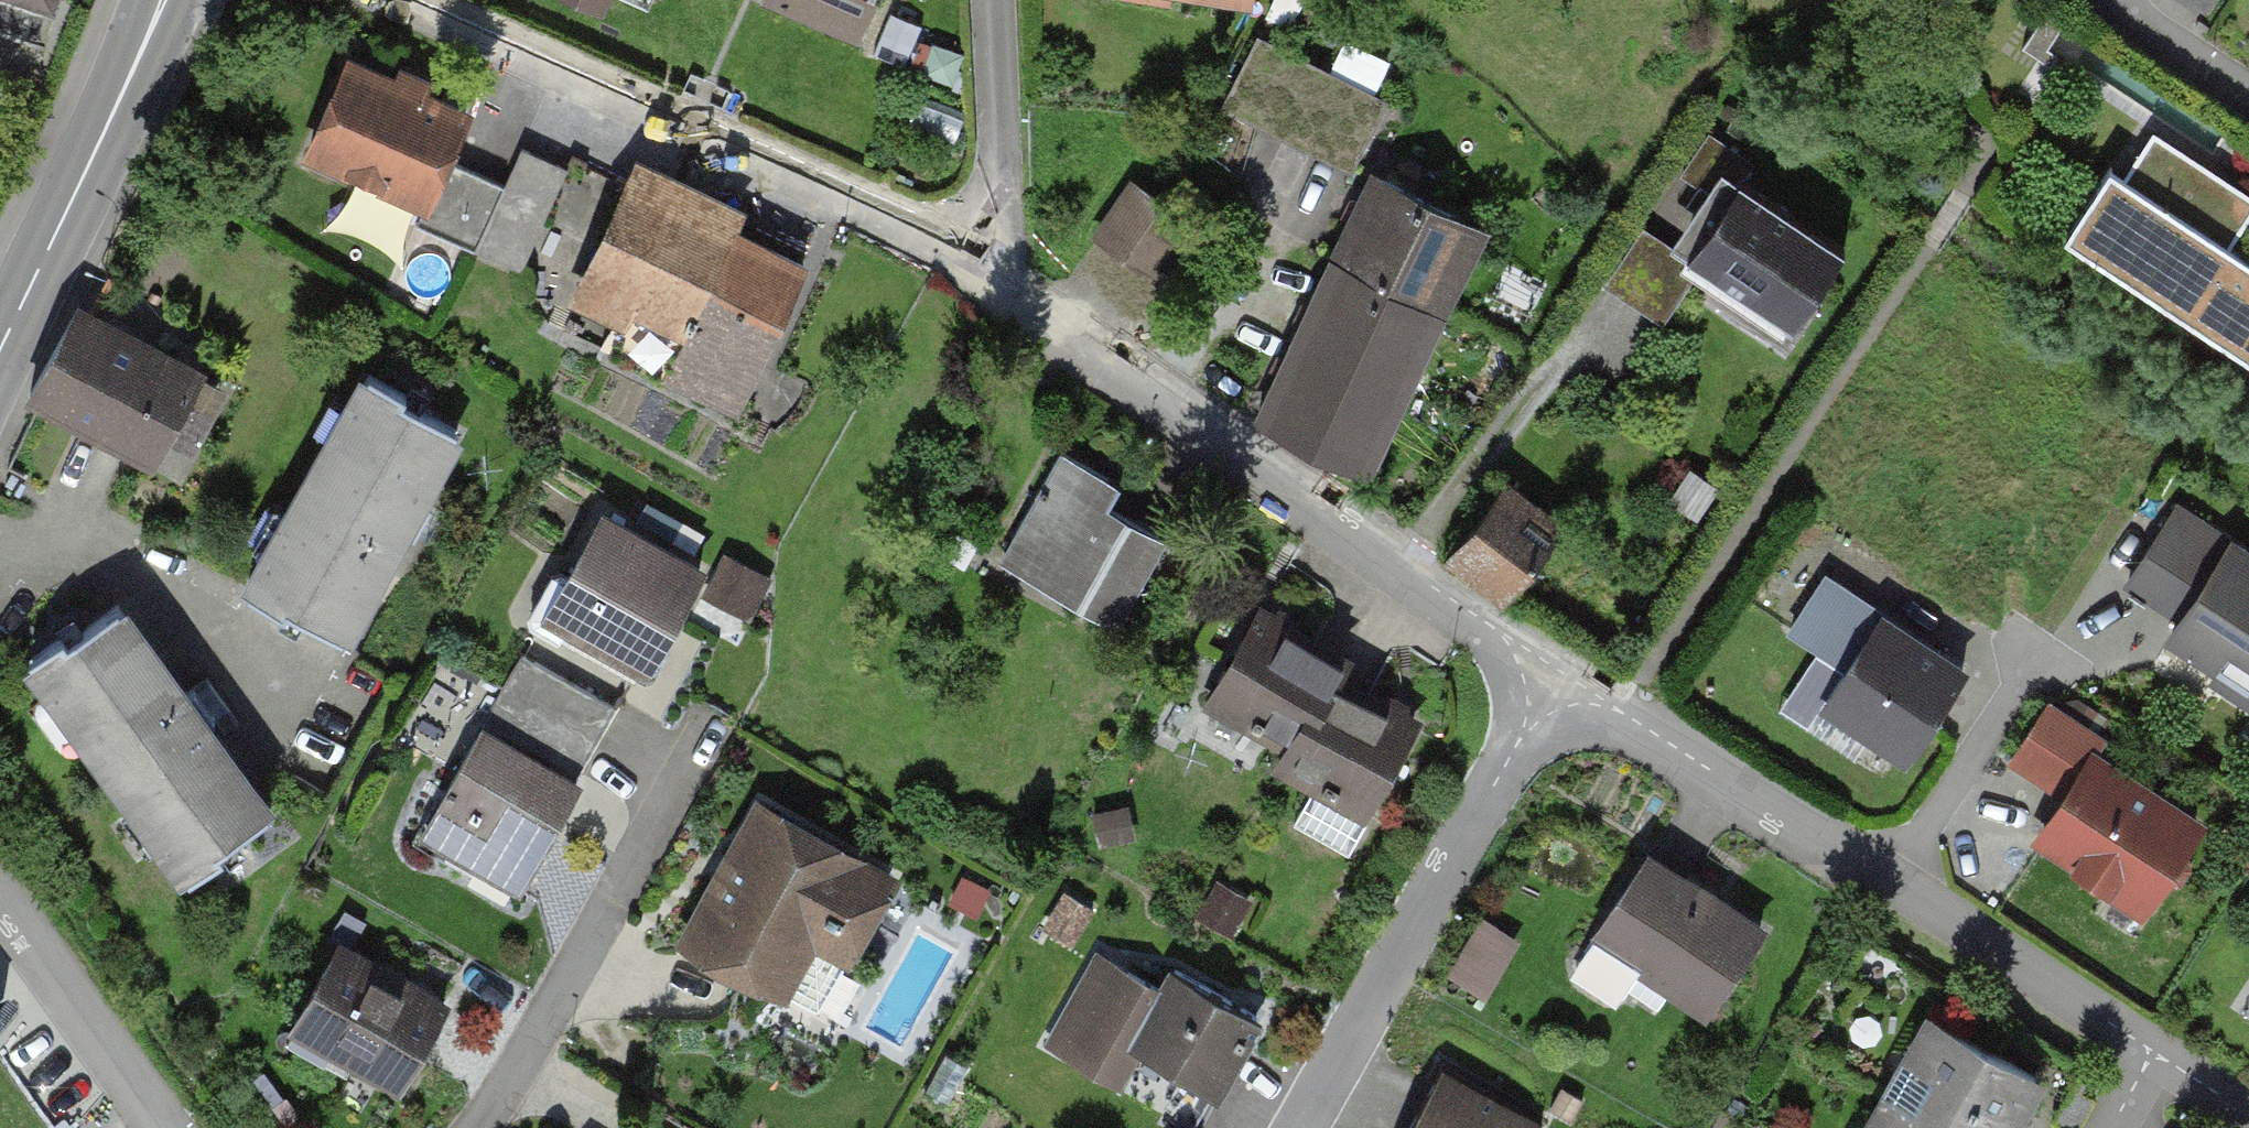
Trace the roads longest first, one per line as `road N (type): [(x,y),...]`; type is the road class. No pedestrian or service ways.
road 1 (residential): [(409,0),(876,210),(971,266),(1558,671)]
road 2 (residential): [(1558,671),(2152,1056)]
road 3 (residential): [(1300,1127),(1558,671)]
road 4 (residential): [(472,1127),(522,1061),(692,733)]
road 5 (secondary): [(0,355),(160,0)]
road 6 (residential): [(0,892),(171,1127)]
road 7 (residential): [(2120,0),(2248,92)]

